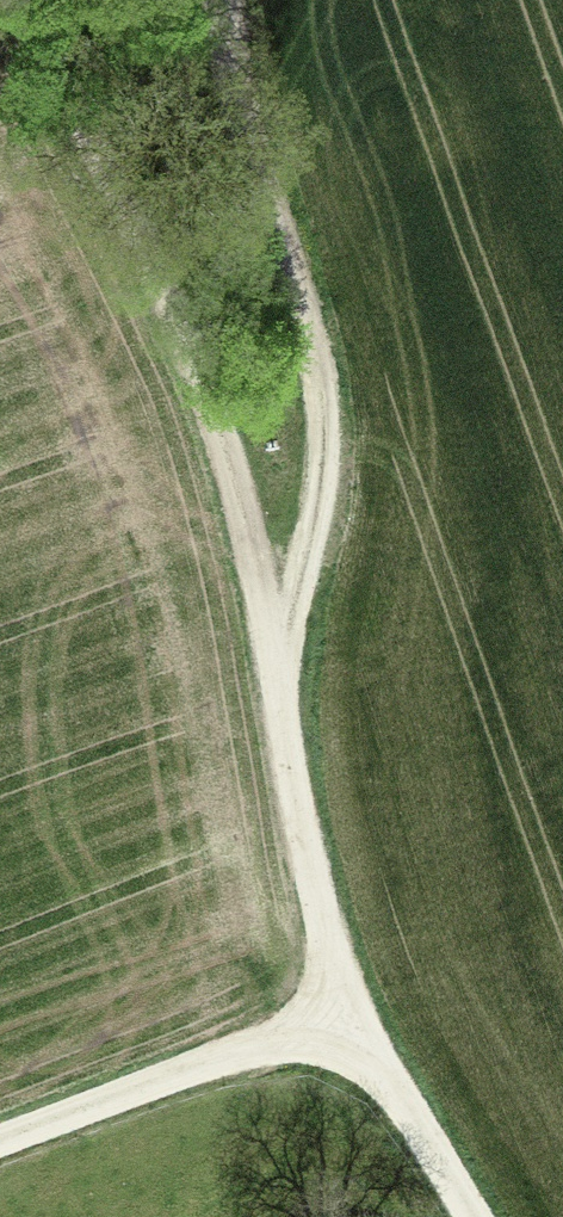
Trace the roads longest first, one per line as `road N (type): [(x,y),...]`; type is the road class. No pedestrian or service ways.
road 1 (track): [(460,1216),(339,1021),(276,735),(250,561),(204,400),(152,265),(7,0)]
road 2 (track): [(276,735),(342,525),(239,139),(262,0)]
road 3 (track): [(339,1021),(0,1139)]

